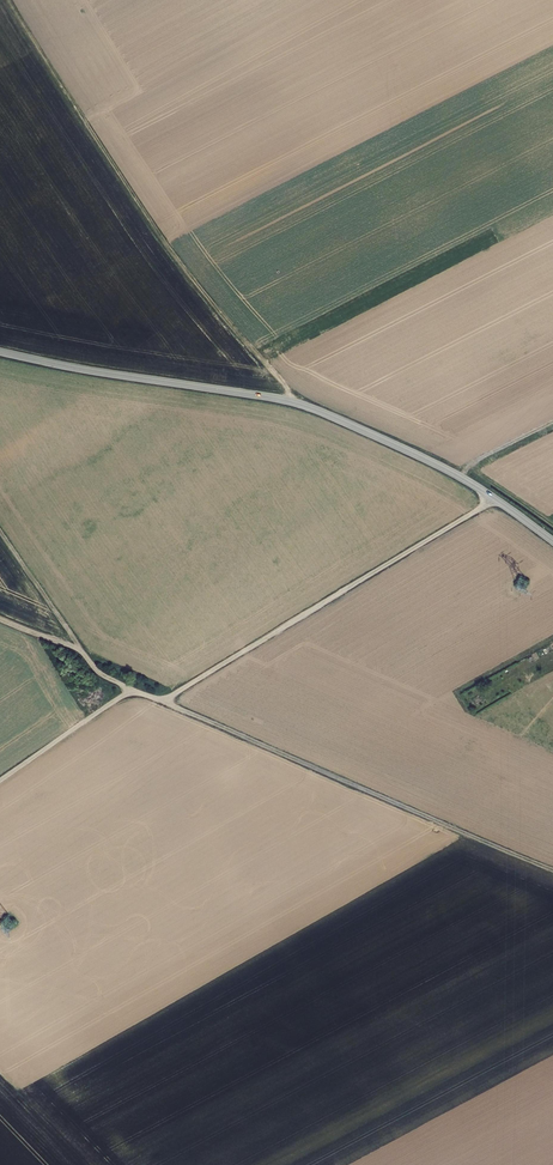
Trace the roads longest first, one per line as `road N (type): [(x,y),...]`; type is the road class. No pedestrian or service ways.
road 1 (unclassified): [(0,352),(301,404),(442,467),(533,526)]
road 2 (track): [(75,649),(101,677),(164,701),(495,499)]
road 3 (track): [(293,402),(200,288),(8,0)]
road 4 (track): [(164,701),(552,870)]
road 5 (track): [(0,779),(133,689)]

